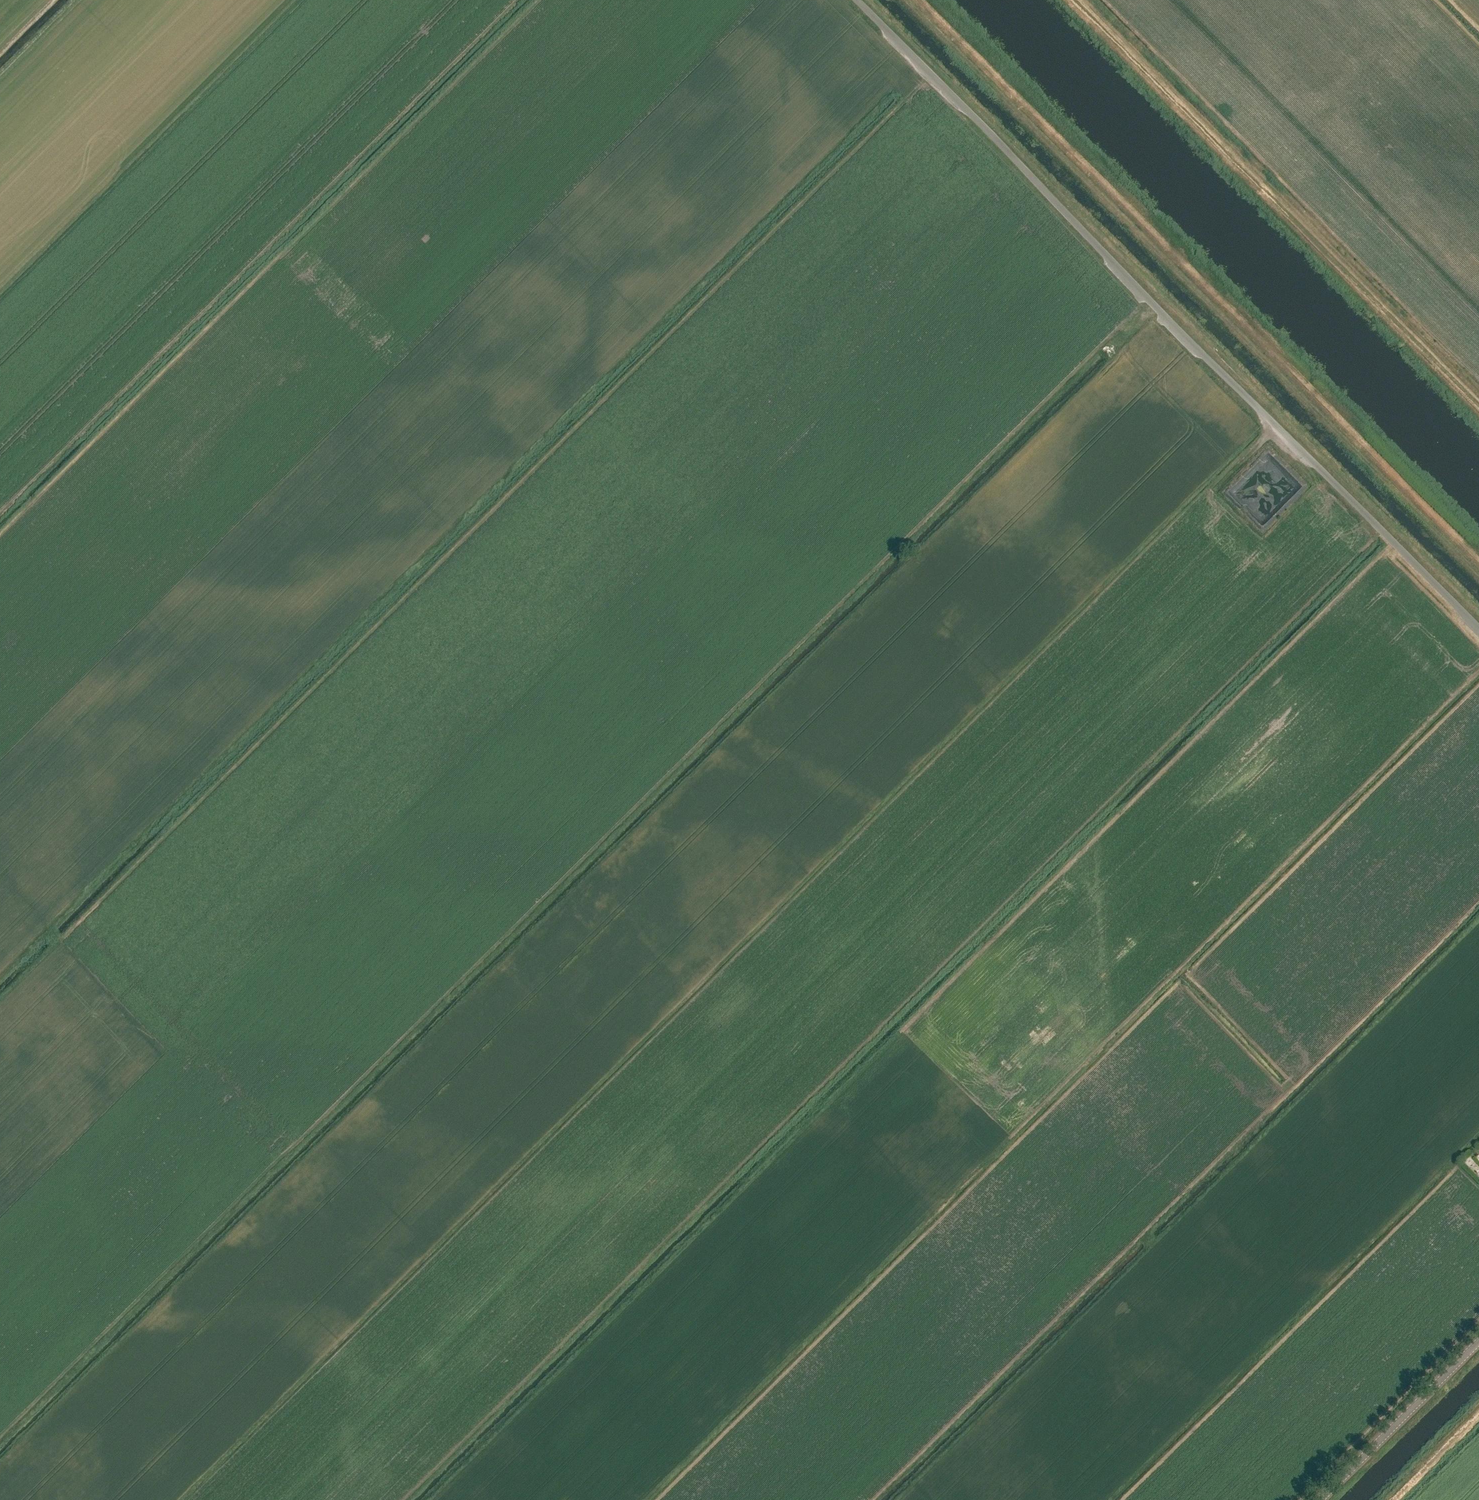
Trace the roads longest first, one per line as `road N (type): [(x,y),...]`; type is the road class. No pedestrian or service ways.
road 1 (unclassified): [(1478,633),(855,0)]
road 2 (tertiary): [(1322,1499),(1478,1342)]

